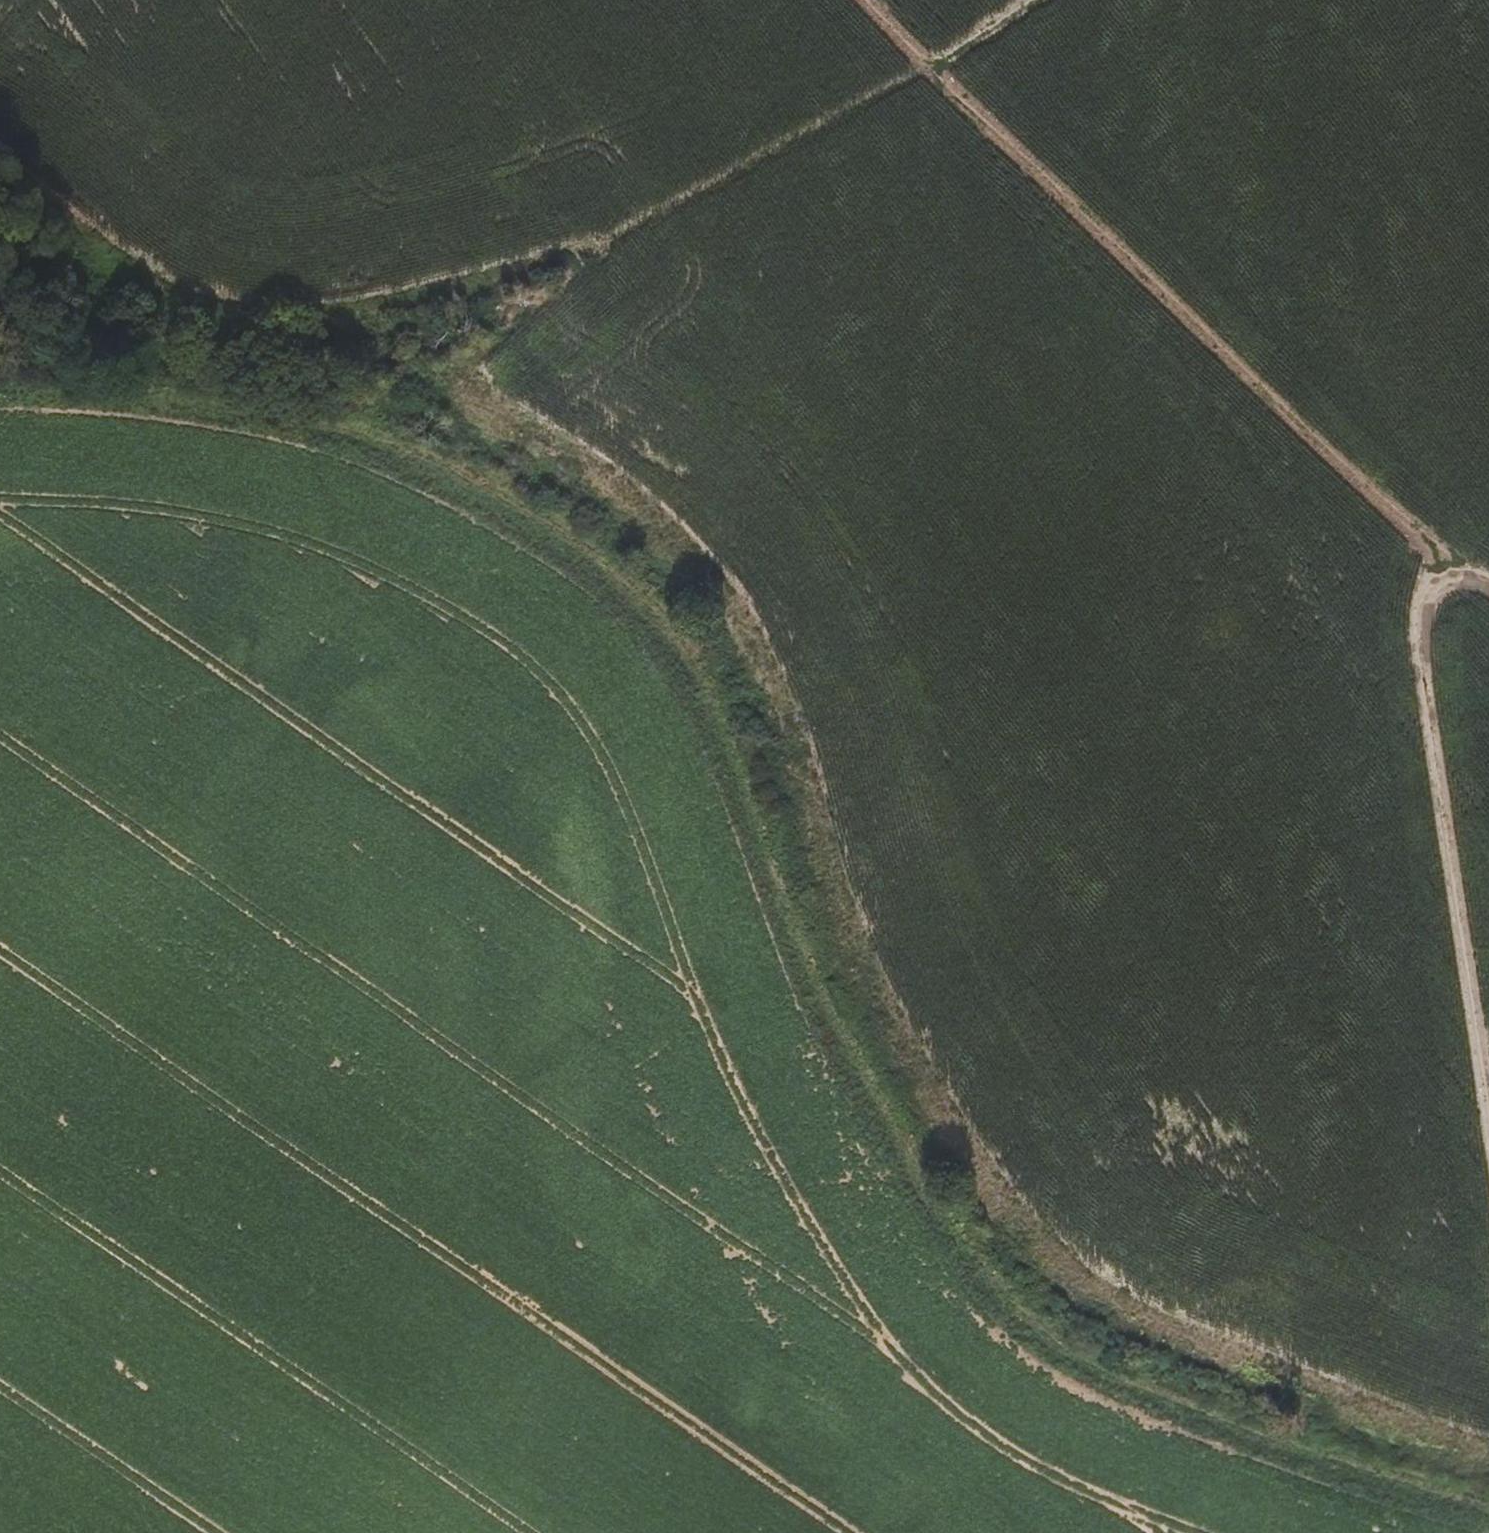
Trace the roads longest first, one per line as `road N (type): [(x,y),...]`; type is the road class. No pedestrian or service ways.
road 1 (track): [(1488,606),(1038,176),(869,0)]
road 2 (track): [(1460,582),(1426,604),(1420,643),(1488,1146)]

